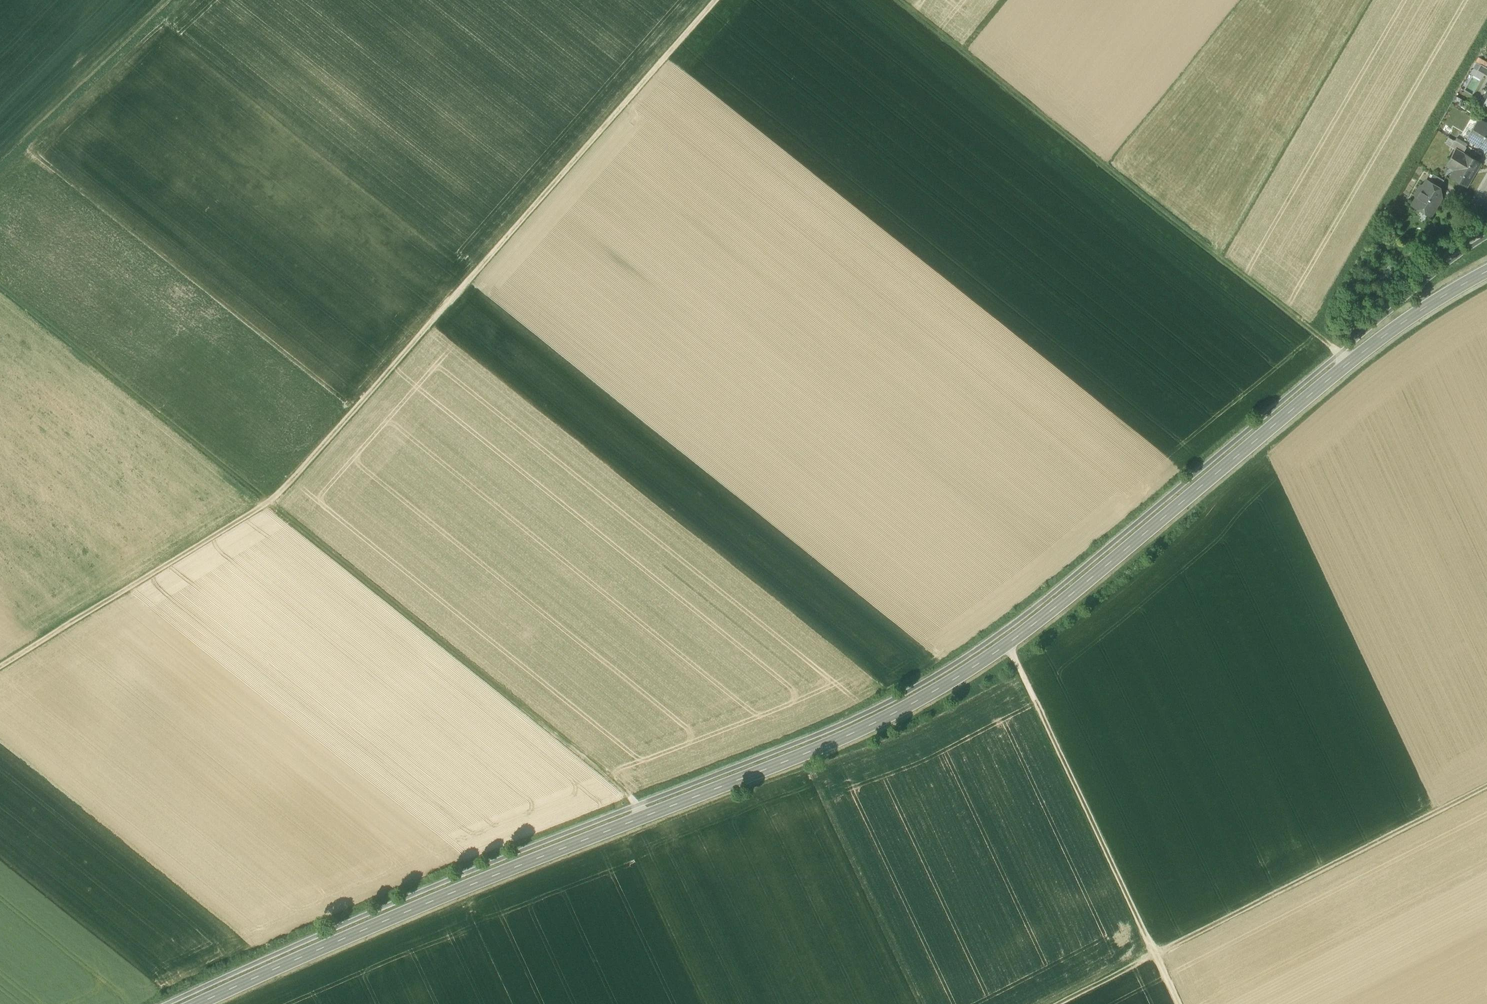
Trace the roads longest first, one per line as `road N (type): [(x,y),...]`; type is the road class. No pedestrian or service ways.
road 1 (secondary): [(198,1003),(932,693),(1007,644),(1352,360),(1486,271)]
road 2 (track): [(0,678),(289,484),(715,0)]
road 3 (track): [(894,0),(1352,360)]
road 4 (track): [(648,814),(267,503)]
road 5 (track): [(1058,1003),(1486,786)]
road 6 (track): [(1178,1003),(1007,644)]
road 7 (track): [(0,289),(267,503)]
road 8 (track): [(177,0),(0,169)]

